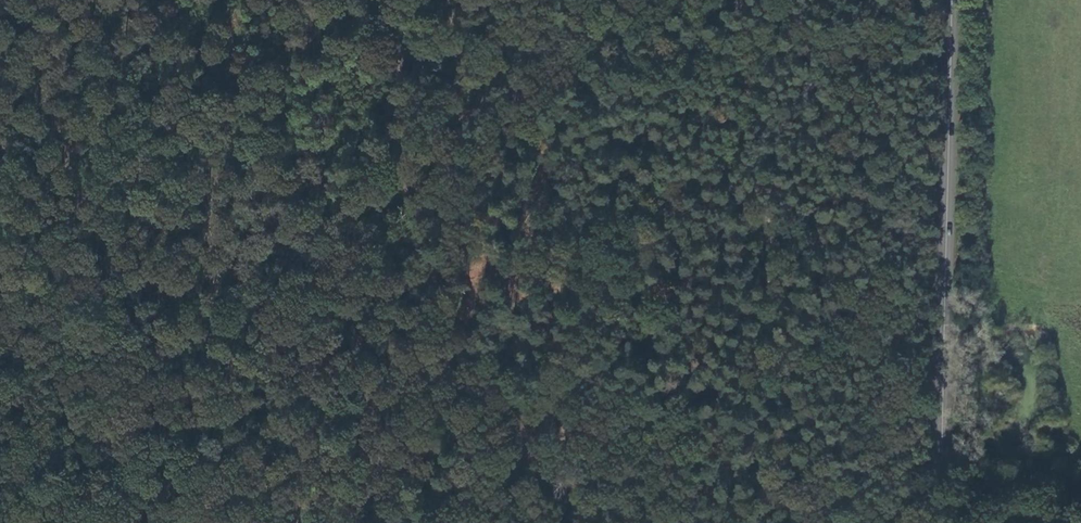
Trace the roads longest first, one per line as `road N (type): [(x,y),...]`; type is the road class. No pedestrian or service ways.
road 1 (track): [(731,0),(772,226),(789,419),(776,522)]
road 2 (secondary): [(953,0),(937,522)]

